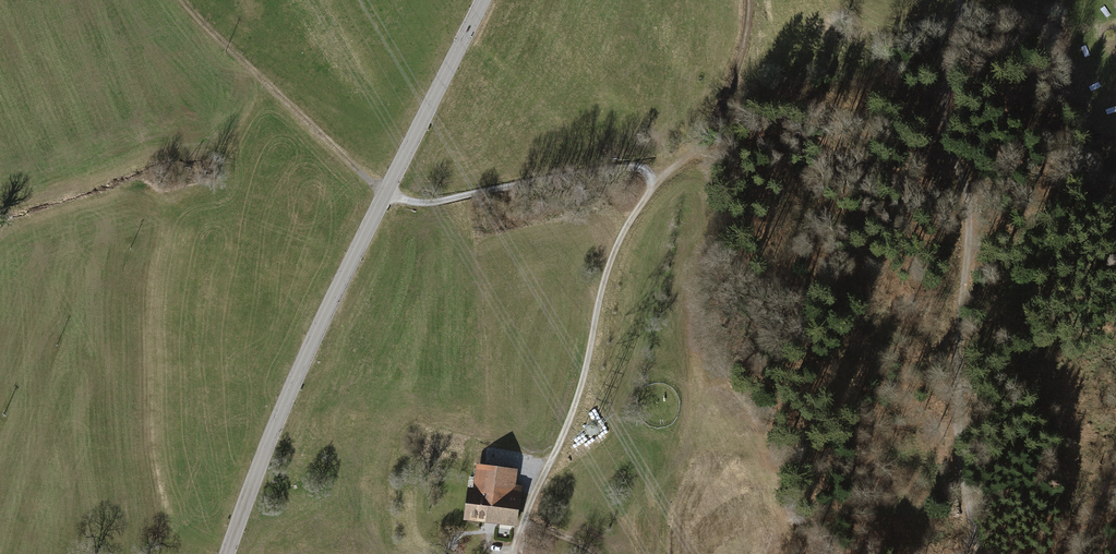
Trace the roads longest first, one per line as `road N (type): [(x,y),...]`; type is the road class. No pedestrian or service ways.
road 1 (tertiary): [(485,0),(281,402),(229,553)]
road 2 (track): [(654,188),(647,174),(623,167),(425,203),(385,193),(176,0)]
road 3 (residential): [(518,553),(574,414),(613,256),(654,188)]
road 4 (track): [(966,245),(958,431),(983,553)]
road 5 (track): [(959,0),(943,118),(967,196),(966,245)]
road 6 (track): [(693,156),(717,125),(737,73),(750,0)]

